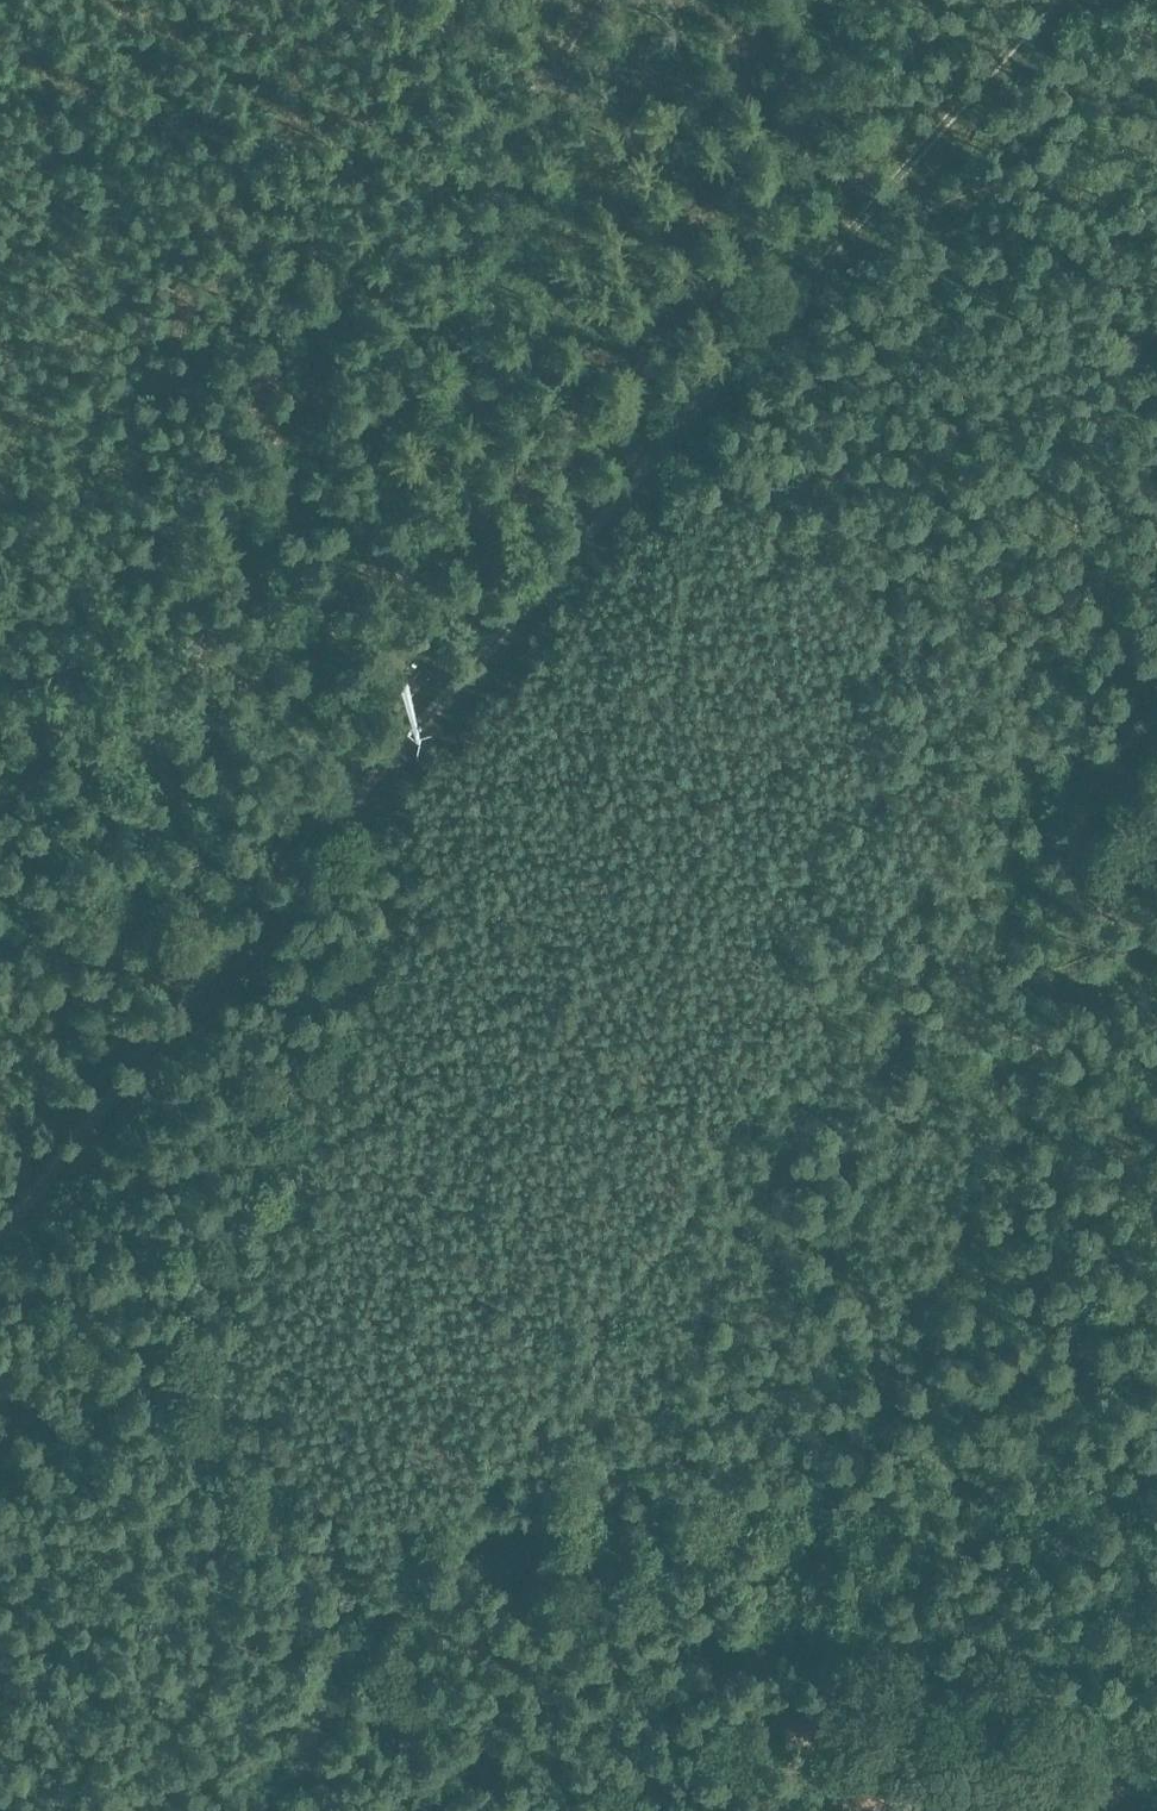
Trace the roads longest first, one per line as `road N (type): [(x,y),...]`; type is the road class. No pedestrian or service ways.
road 1 (track): [(1065,0),(563,561),(0,1242)]
road 2 (track): [(854,237),(407,0)]

